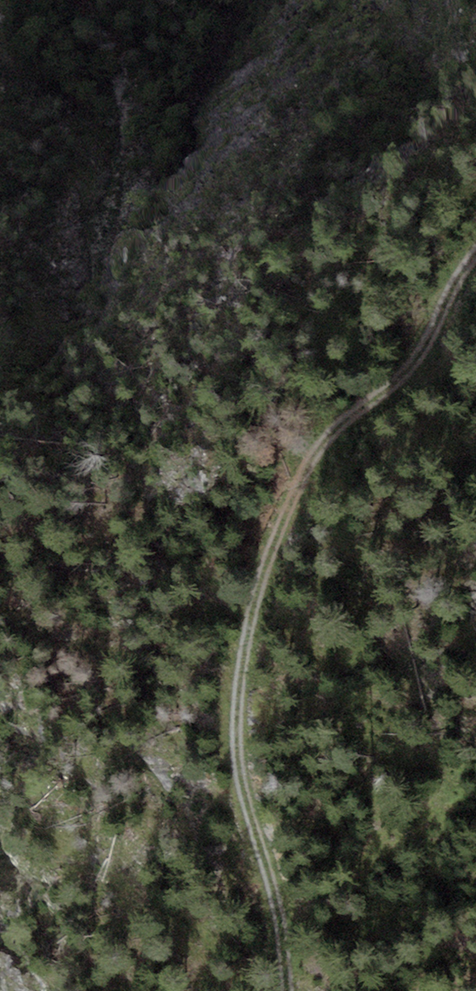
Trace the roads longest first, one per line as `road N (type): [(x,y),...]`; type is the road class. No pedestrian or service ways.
road 1 (primary): [(426,990),(204,239),(149,0)]
road 2 (track): [(290,990),(278,898),(234,744),(260,587),(328,453),(410,368),(475,253)]

